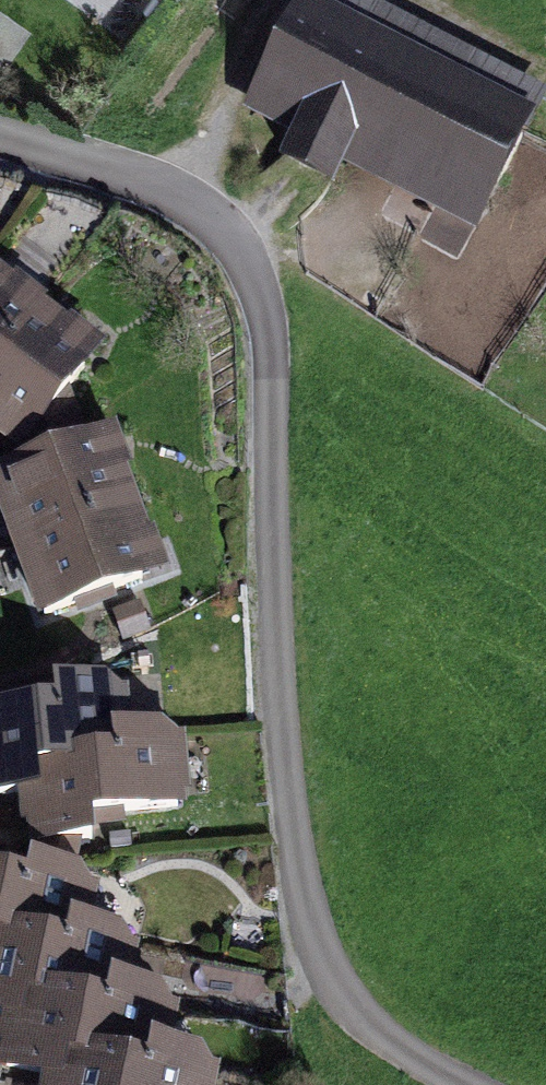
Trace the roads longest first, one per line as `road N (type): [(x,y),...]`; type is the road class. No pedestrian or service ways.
road 1 (residential): [(0,147),(133,188),(231,248),(267,340),(275,707),(313,963),(396,1049),(462,1084)]

